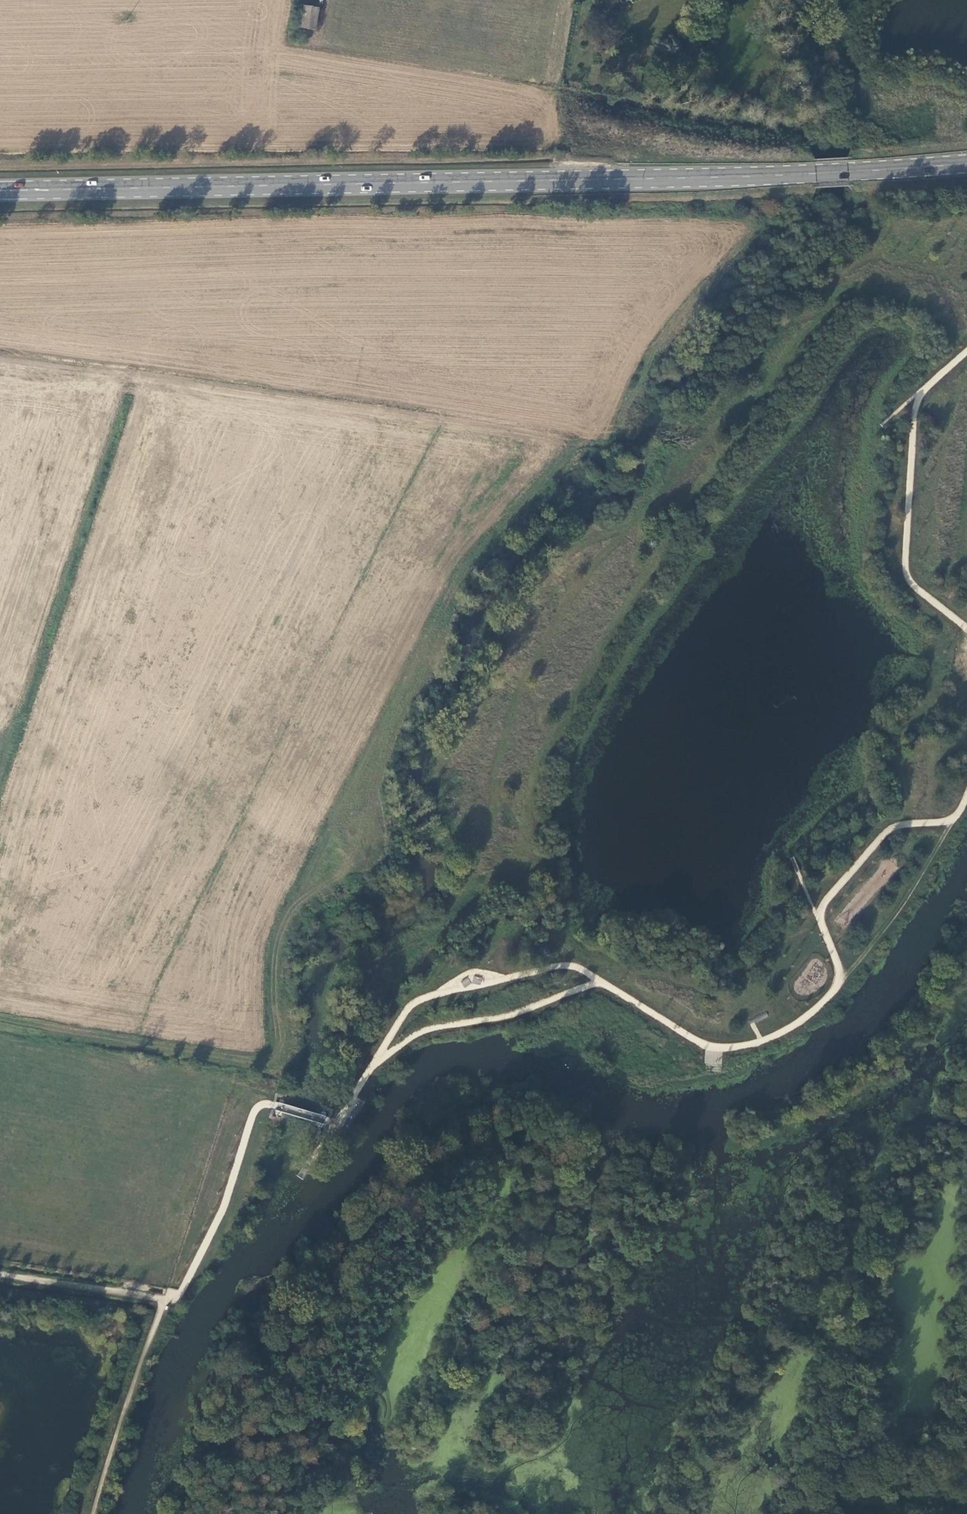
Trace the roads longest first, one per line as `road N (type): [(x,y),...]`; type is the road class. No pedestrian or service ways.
road 1 (primary): [(0,191),(808,174),(966,163)]

